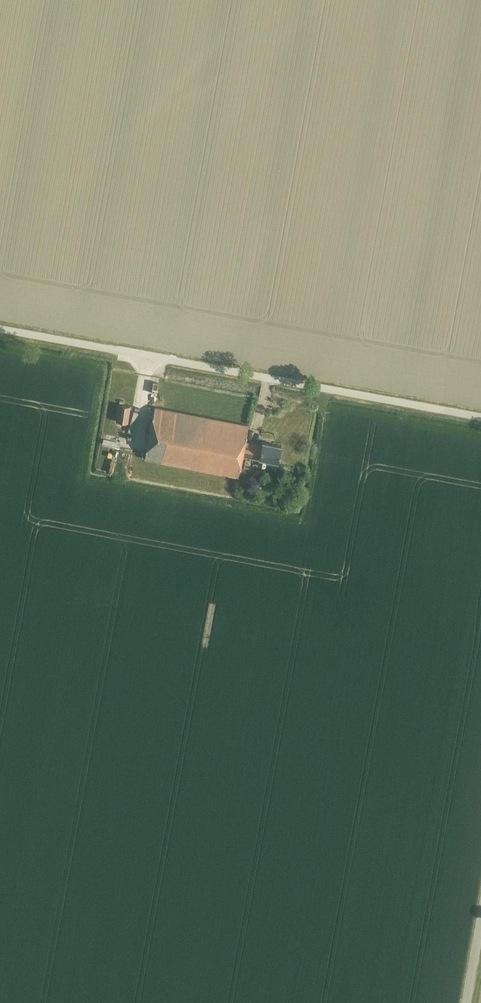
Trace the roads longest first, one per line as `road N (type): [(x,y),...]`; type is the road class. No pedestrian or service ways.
road 1 (unclassified): [(480,418),(0,329)]

